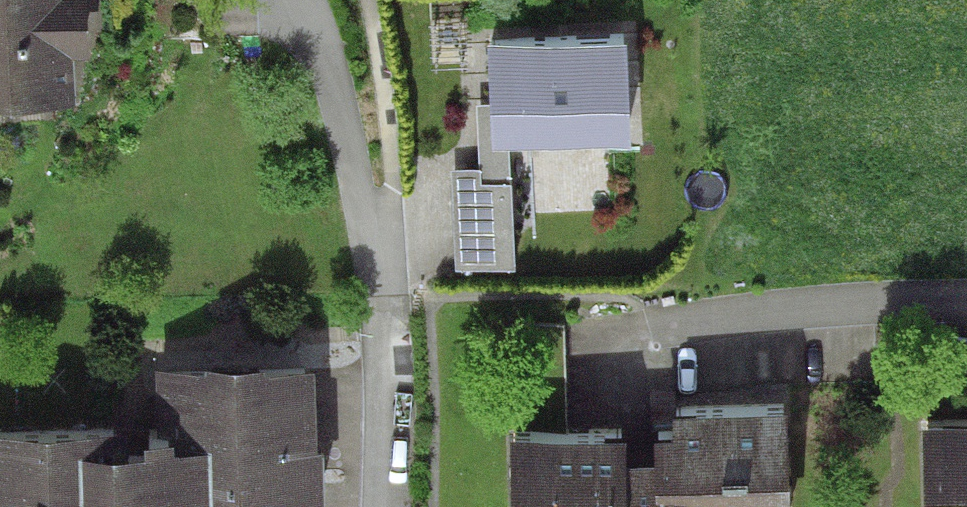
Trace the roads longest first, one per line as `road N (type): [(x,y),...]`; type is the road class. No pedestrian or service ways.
road 1 (residential): [(303,3),(341,110),(377,272),(384,506)]

